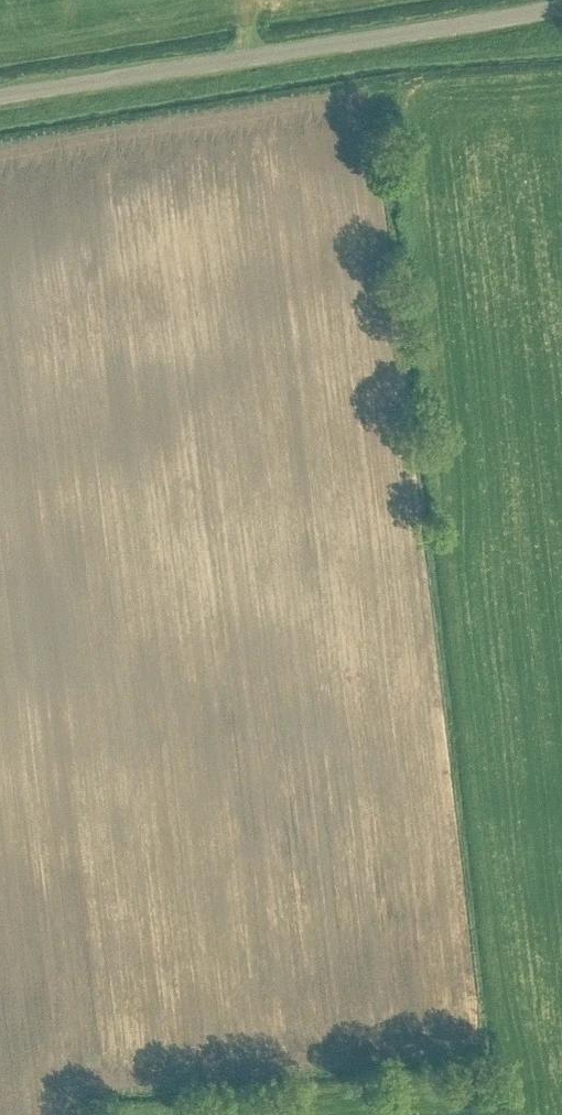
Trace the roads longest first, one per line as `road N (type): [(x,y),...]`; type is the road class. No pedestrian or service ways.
road 1 (unclassified): [(0,87),(561,1)]

